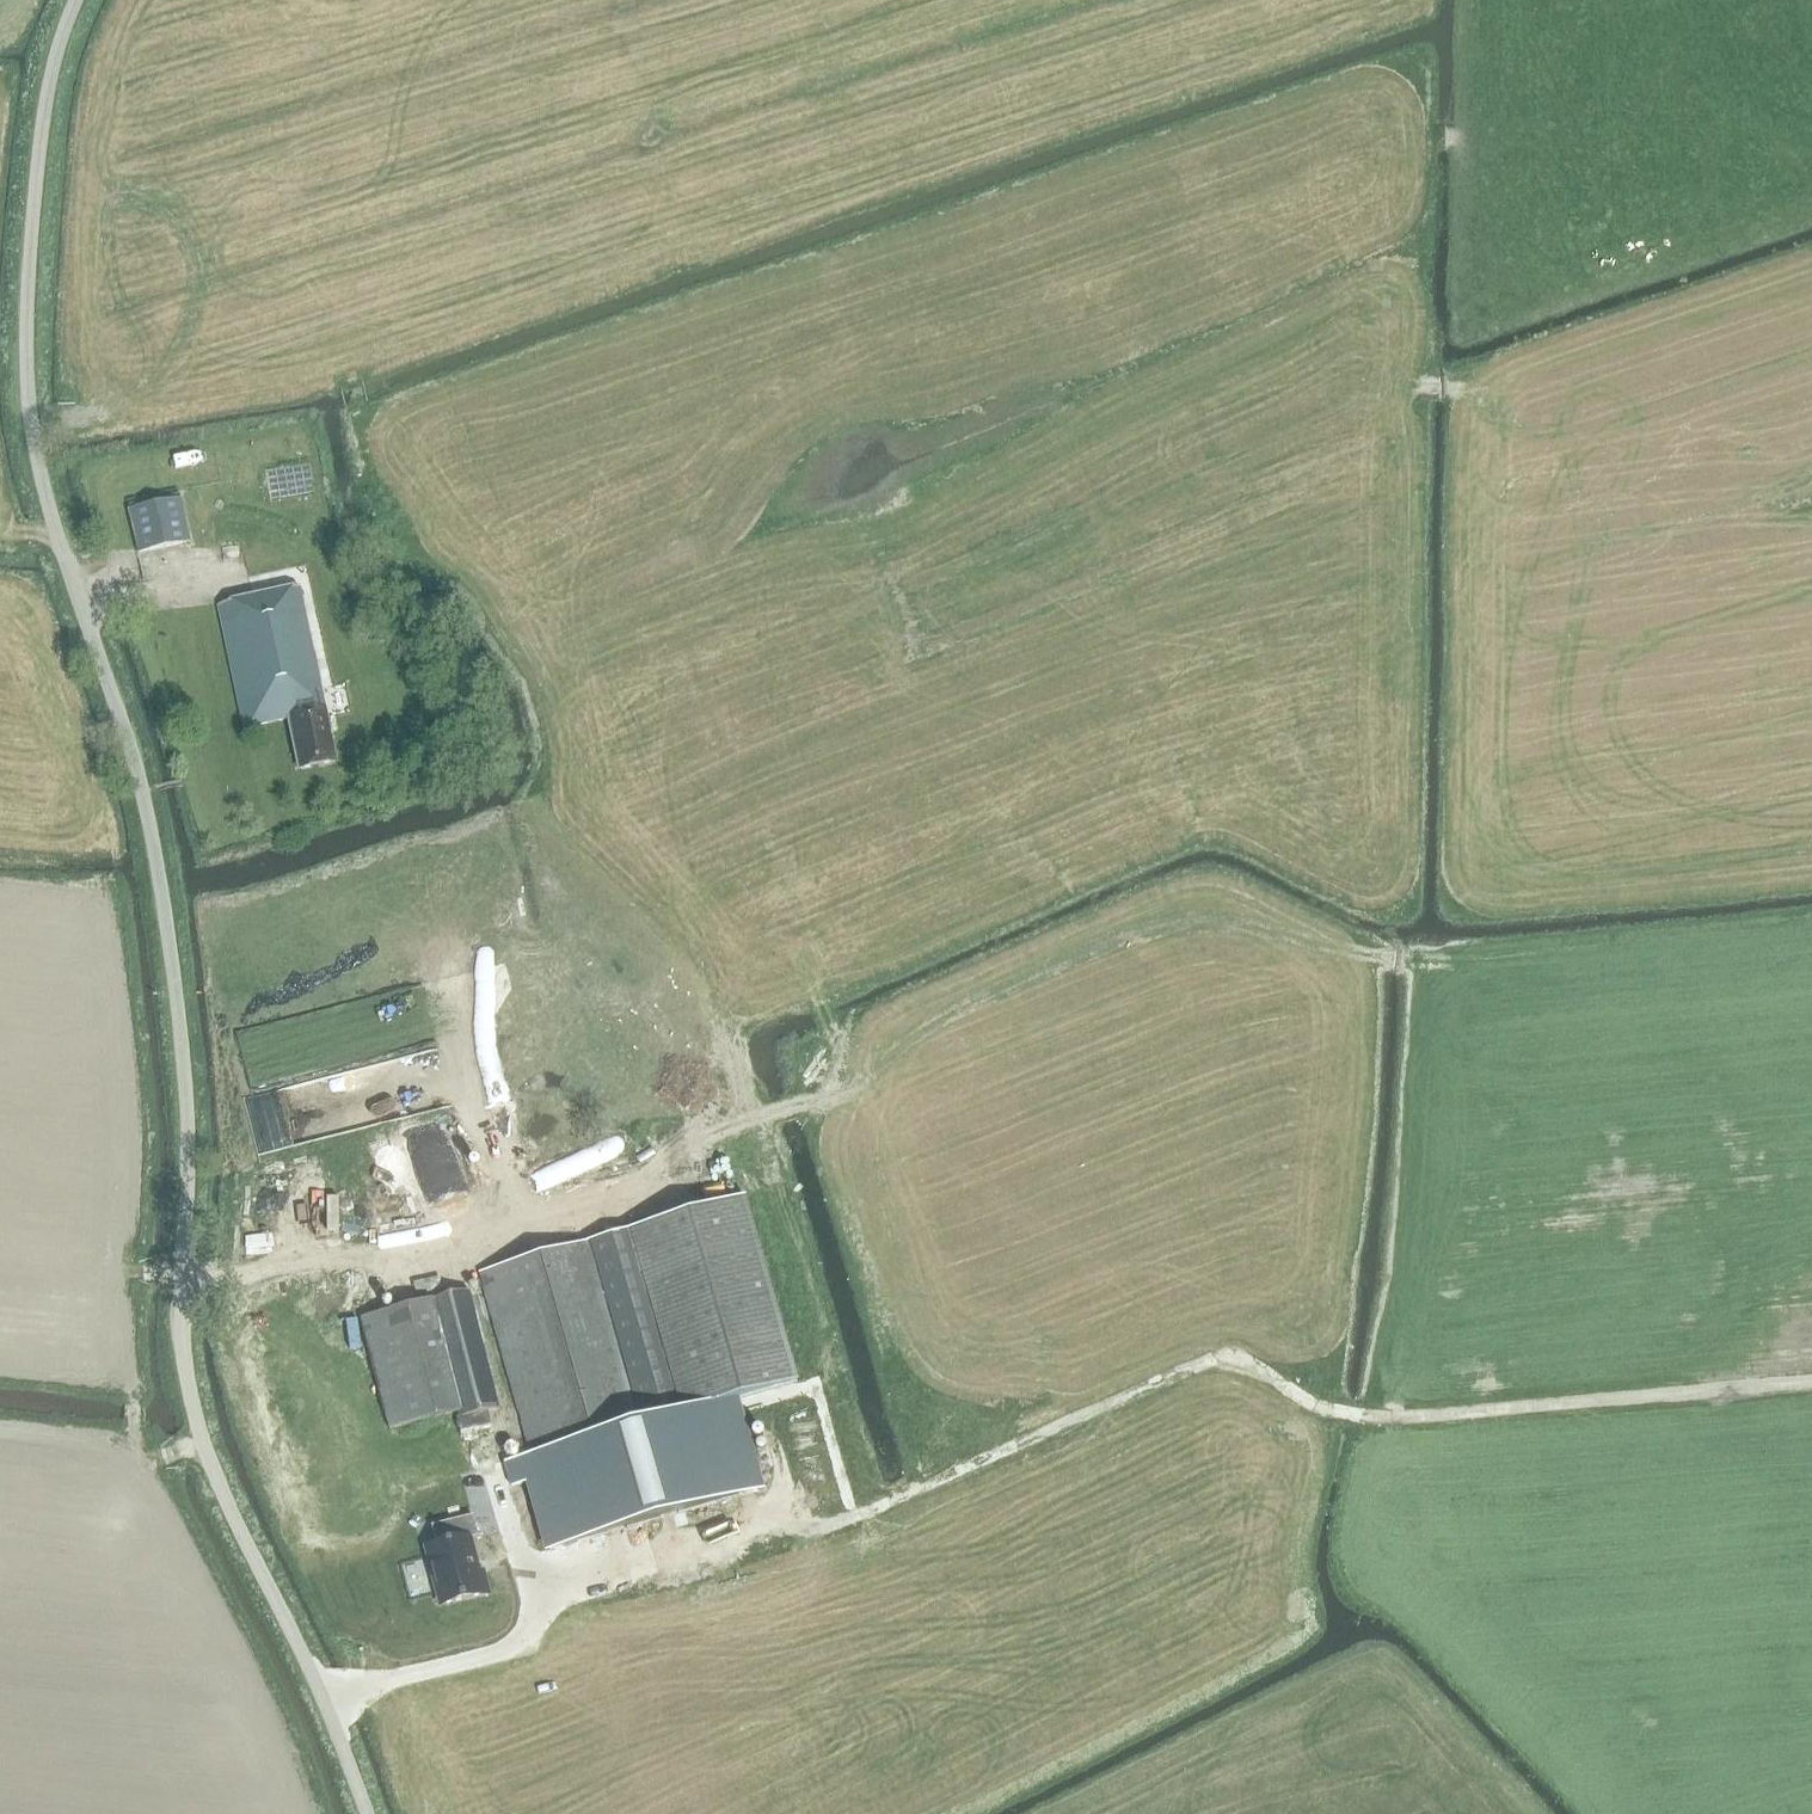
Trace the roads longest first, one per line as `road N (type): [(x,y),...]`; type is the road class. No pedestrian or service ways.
road 1 (unclassified): [(363,1813),(325,1708),(218,1488),(190,1389),(179,1293),(188,1125),(163,915),(126,751),(31,440),(24,293),(38,132),(54,52),(77,0)]

